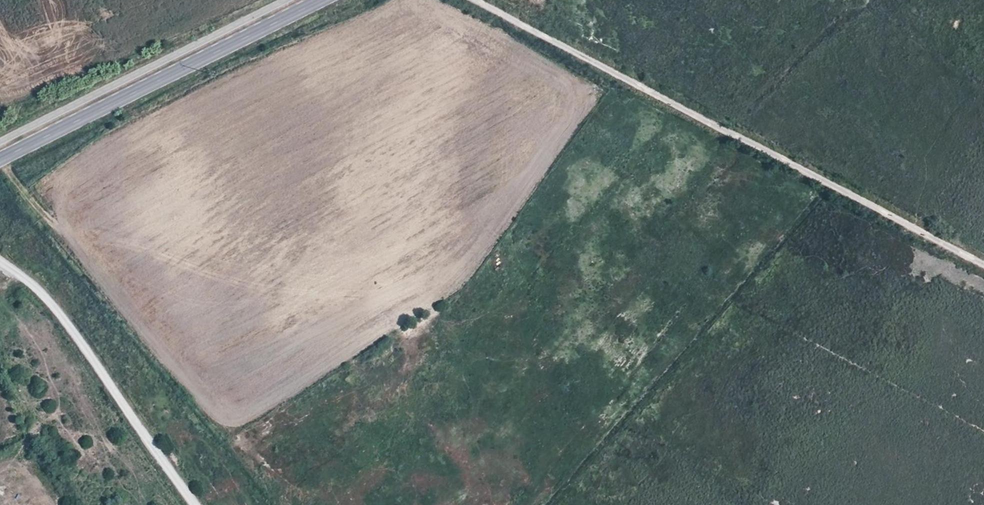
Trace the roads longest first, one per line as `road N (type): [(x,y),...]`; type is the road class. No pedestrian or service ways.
road 1 (track): [(472,0),(983,269)]
road 2 (tertiary): [(0,160),(326,0)]
road 3 (track): [(0,263),(71,327),(195,504)]

